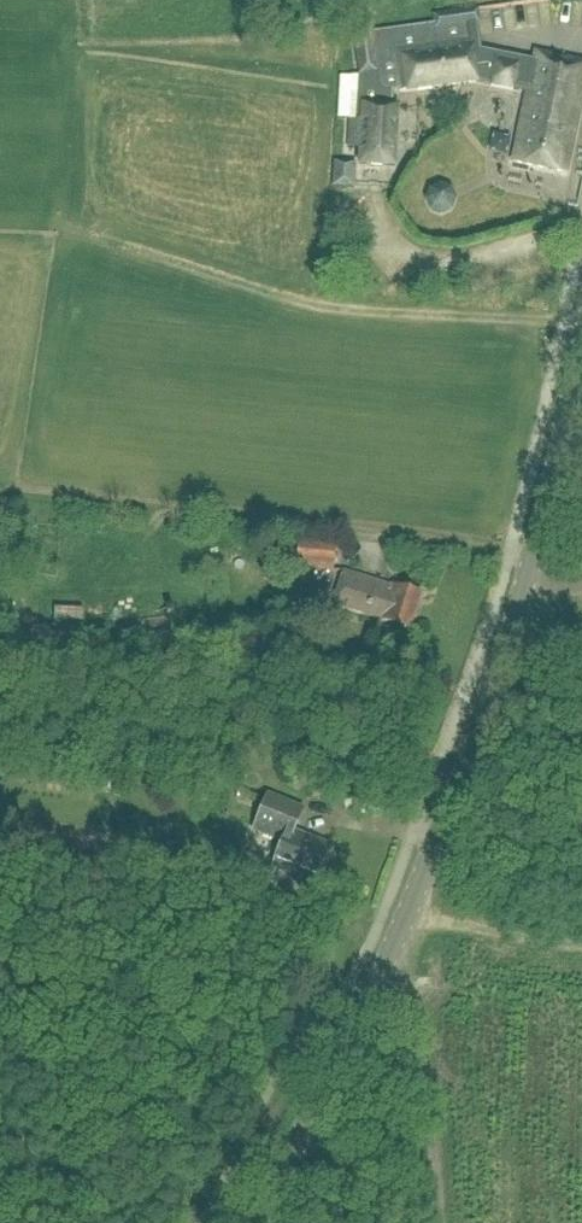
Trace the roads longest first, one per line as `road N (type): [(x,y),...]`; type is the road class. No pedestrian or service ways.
road 1 (tertiary): [(256,1222),(382,968),(458,782),(521,599),(581,334)]
road 2 (track): [(425,1222),(408,987),(382,968)]
road 3 (track): [(431,922),(581,942)]

